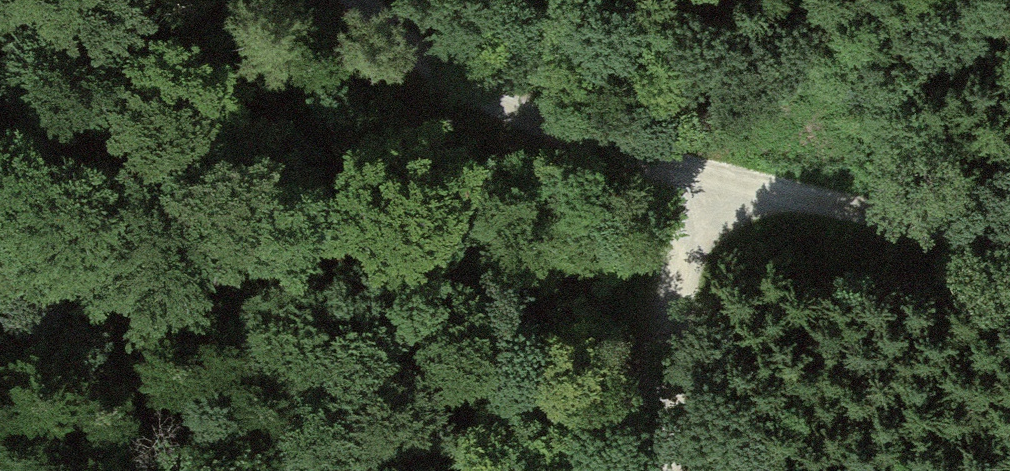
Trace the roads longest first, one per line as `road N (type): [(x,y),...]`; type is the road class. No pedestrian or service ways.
road 1 (track): [(358,0),(410,43),(519,105),(715,177),(1009,241)]
road 2 (track): [(699,226),(543,252),(0,260)]
road 3 (track): [(715,177),(699,226),(684,361),(684,470)]

